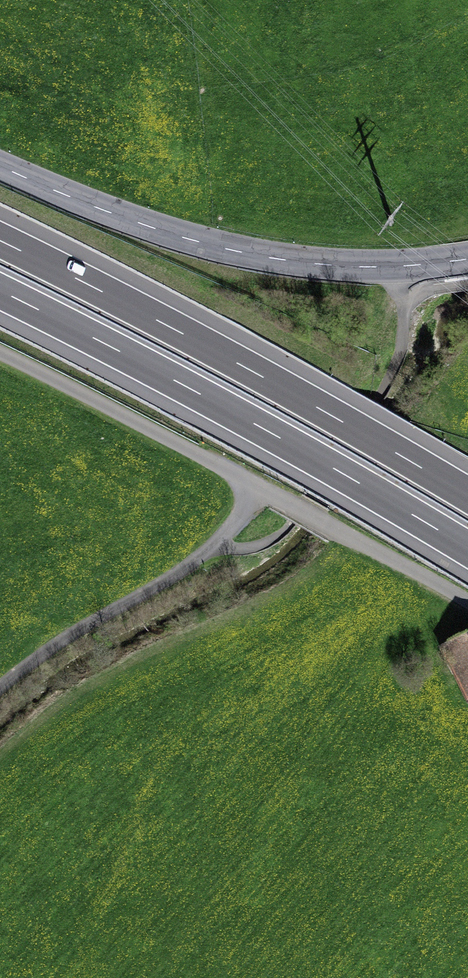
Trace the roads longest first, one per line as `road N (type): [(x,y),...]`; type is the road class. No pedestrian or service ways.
road 1 (motorway): [(0,292),(177,382),(467,549)]
road 2 (motorway): [(467,497),(0,241)]
road 3 (tertiary): [(467,259),(368,267),(263,259),(170,237),(0,167)]
road 4 (unclassified): [(261,489),(198,557),(0,688)]
road 5 (unclassified): [(0,353),(261,489)]
road 6 (unclassified): [(261,489),(467,600)]

